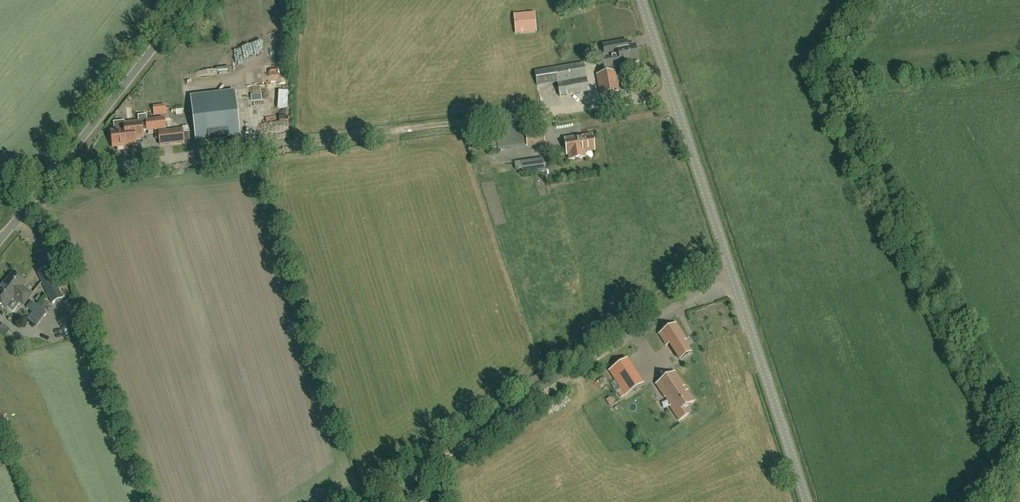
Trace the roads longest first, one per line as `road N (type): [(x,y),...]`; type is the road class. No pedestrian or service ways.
road 1 (track): [(671,97),(176,161),(83,170),(62,161)]
road 2 (tertiary): [(805,501),(639,0)]
road 3 (track): [(383,501),(729,271)]
road 4 (unclassified): [(0,240),(191,0)]

